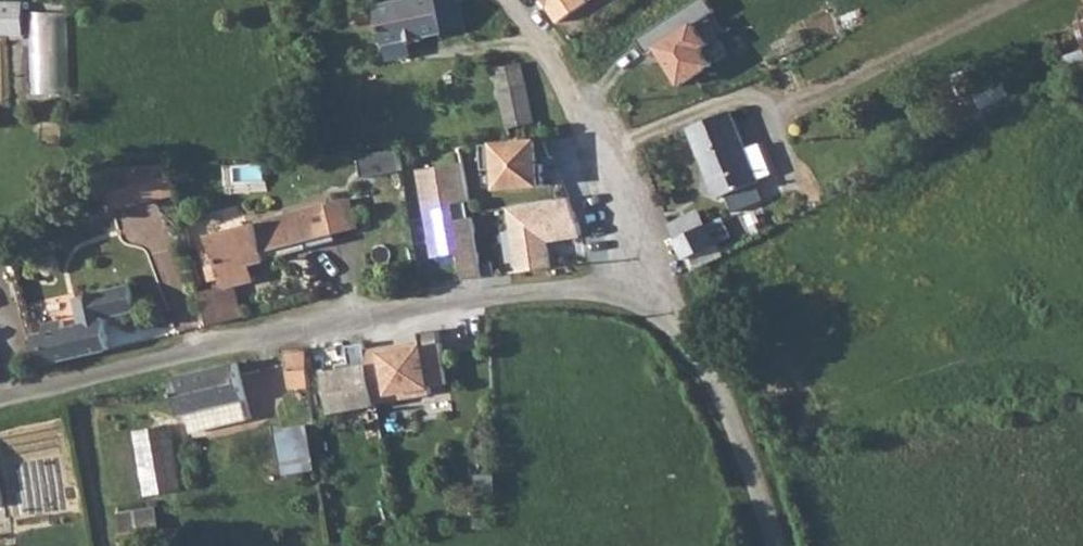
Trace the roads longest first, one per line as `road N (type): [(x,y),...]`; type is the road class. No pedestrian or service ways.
road 1 (residential): [(0,403),(327,329),(492,302),(644,301)]
road 2 (unclassified): [(644,301),(647,244),(602,147),(504,0)]
road 3 (unclassified): [(773,545),(715,377),(687,334),(644,301)]

